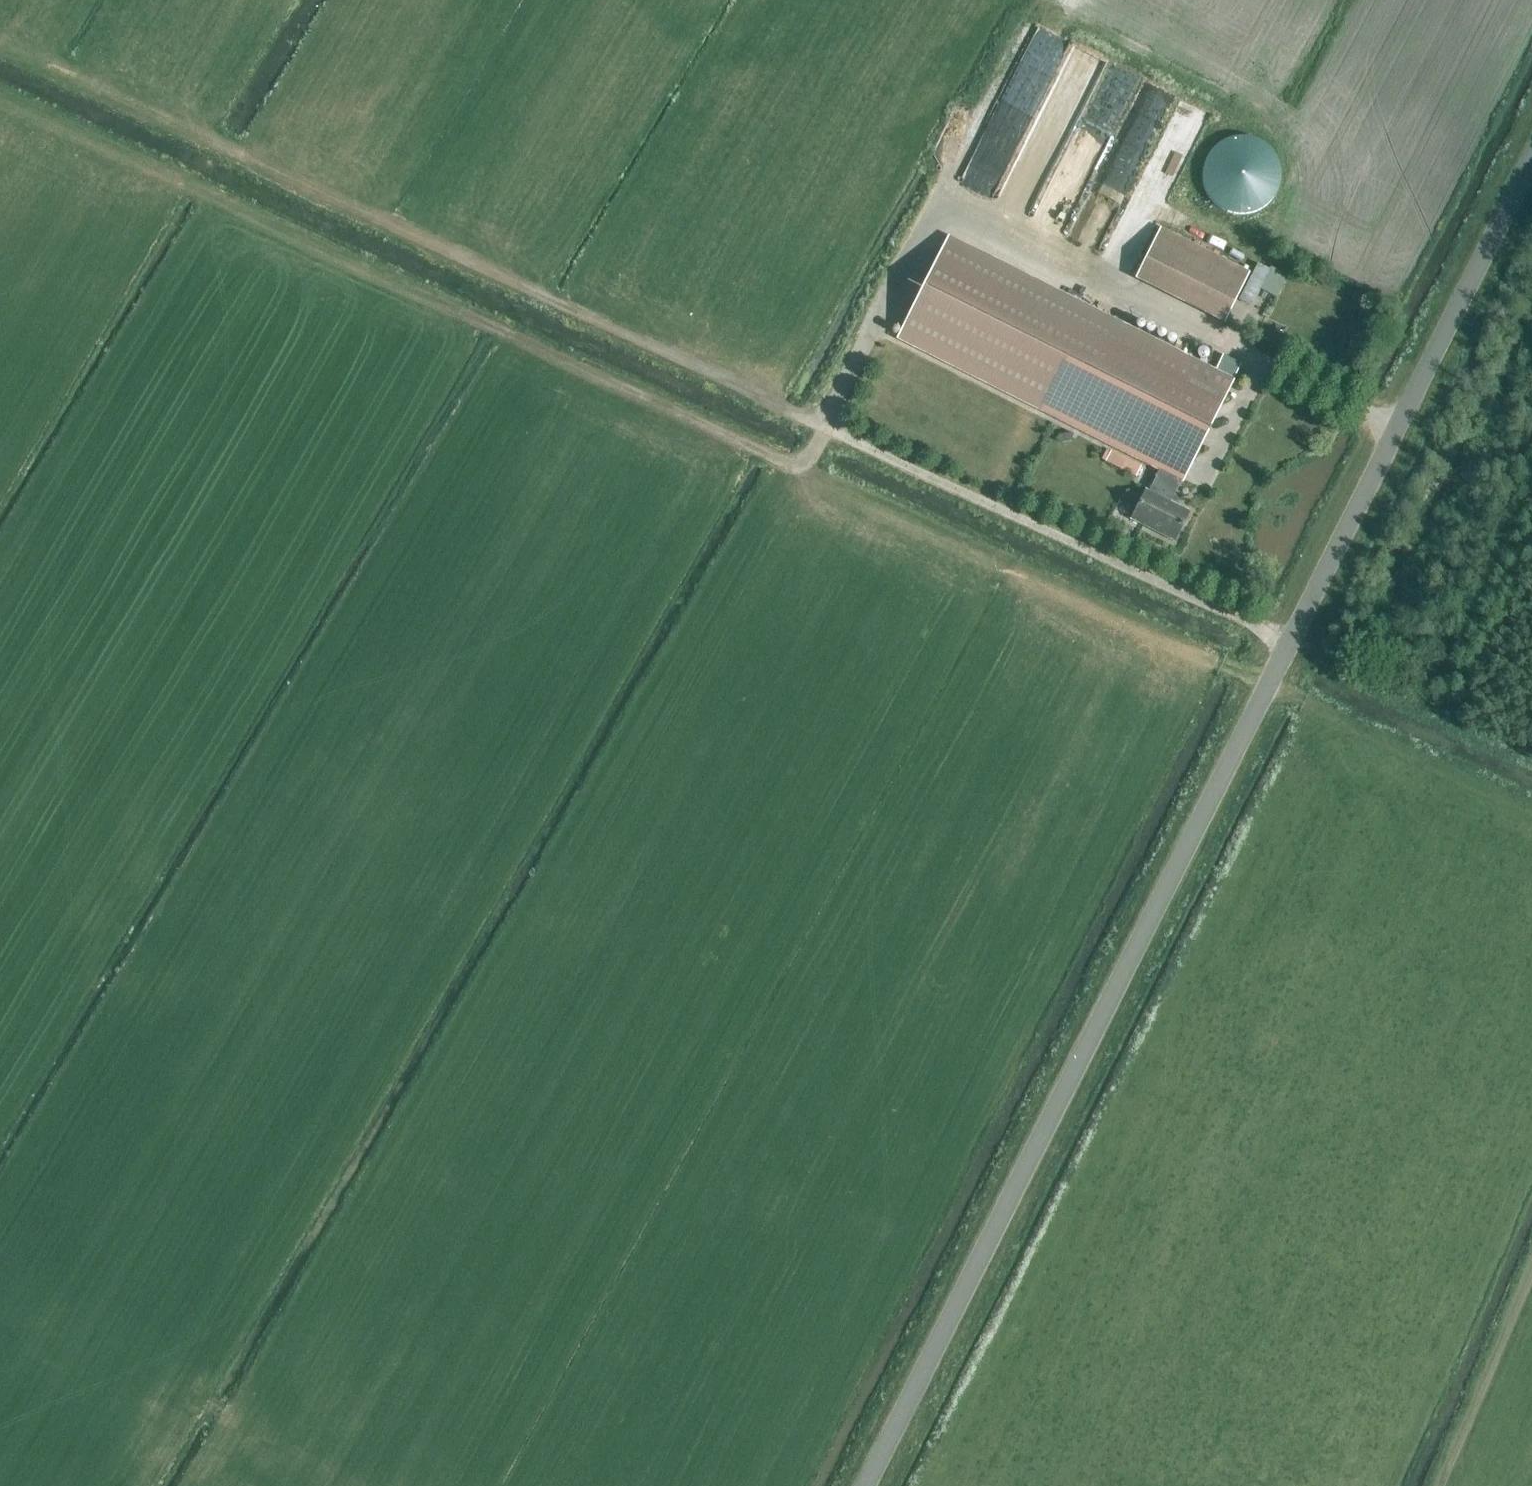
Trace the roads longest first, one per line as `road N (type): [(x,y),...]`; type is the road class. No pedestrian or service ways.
road 1 (unclassified): [(867,1485),(1531,154)]

